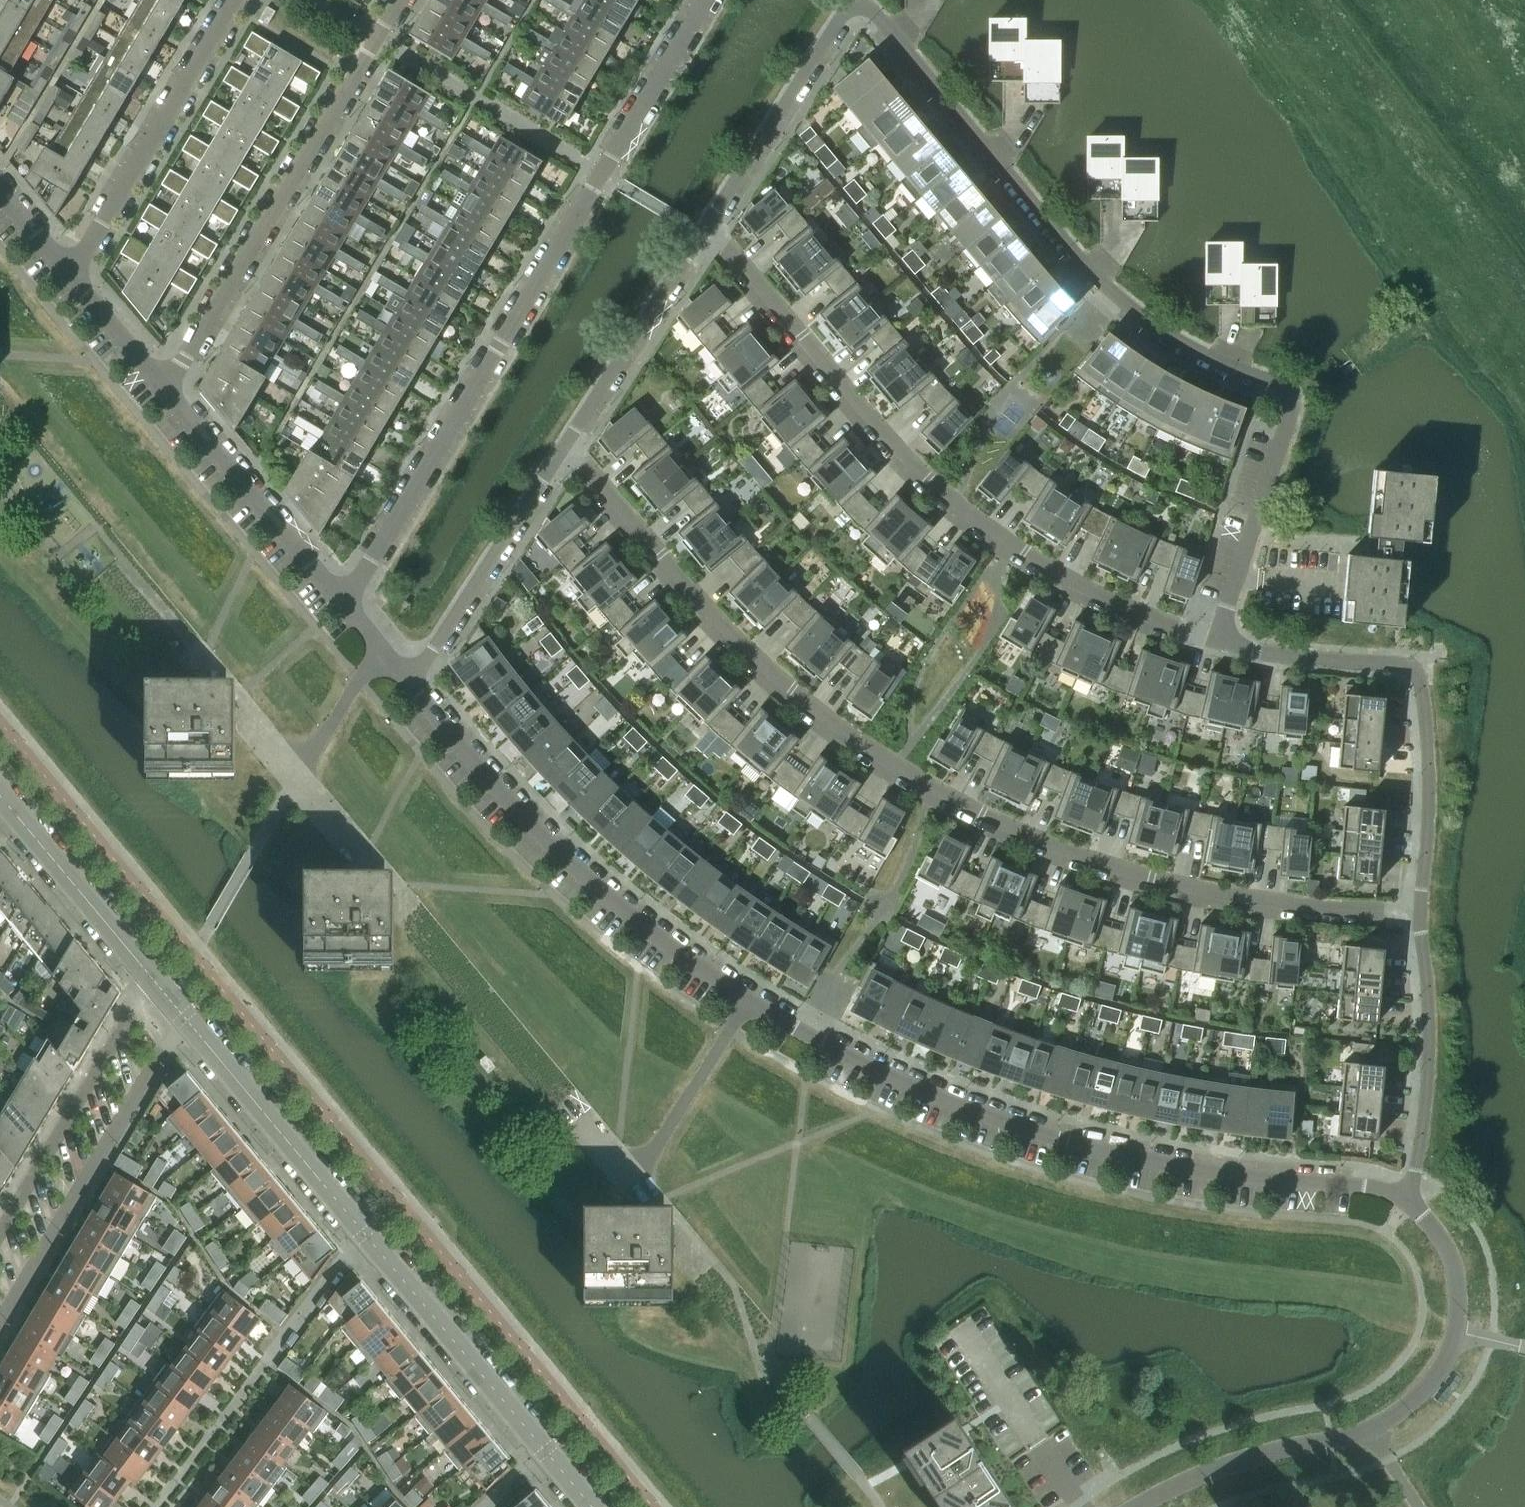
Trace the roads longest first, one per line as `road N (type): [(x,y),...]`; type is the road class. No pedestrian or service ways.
road 1 (residential): [(1216,639),(1291,409),(1288,391),(1204,355),(1105,285),(869,8),(845,11),(709,220)]
road 2 (residential): [(1421,913),(1232,897),(1151,877),(928,787),(831,723),(745,648),(566,444)]
road 3 (residential): [(344,606),(705,0)]
road 4 (residential): [(1405,1193),(1218,1173),(1062,1141),(901,1081),(745,1001)]
road 5 (residential): [(1216,639),(1068,579),(954,501),(880,429),(709,220)]
road 6 (residential): [(745,1001),(573,866),(411,684)]
road 7 (residential): [(166,388),(399,0)]
road 8 (residential): [(1421,913),(1430,784),(1415,669),(1252,652),(1216,639)]
road 9 (residential): [(0,1324),(185,1018)]
road 10 (residential): [(160,1506),(365,1234)]
road 11 (residential): [(72,278),(237,0)]
road 12 (residential): [(154,980),(0,1236)]
road 13 (residential): [(566,444),(411,684)]
road 14 (residential): [(1370,1426),(1421,1391),(1457,1332),(1451,1254),(1405,1193)]
road 15 (residential): [(1405,1193),(1427,1100),(1421,913)]
road 16 (residential): [(365,1234),(547,1450)]
road 17 (residential): [(344,606),(166,388)]
road 18 (residential): [(185,1018),(365,1234)]
road 19 (residential): [(709,220),(566,444)]
road 20 (residential): [(1140,1506),(1216,1470),(1370,1426)]
road 21 (residential): [(0,795),(154,980)]
road 22 (residential): [(645,1169),(745,1001)]
road 23 (residential): [(297,779),(405,905)]
road 24 (residential): [(297,779),(379,647)]
road 25 (residential): [(201,667),(297,779)]
road 26 (residential): [(166,388),(72,278)]

